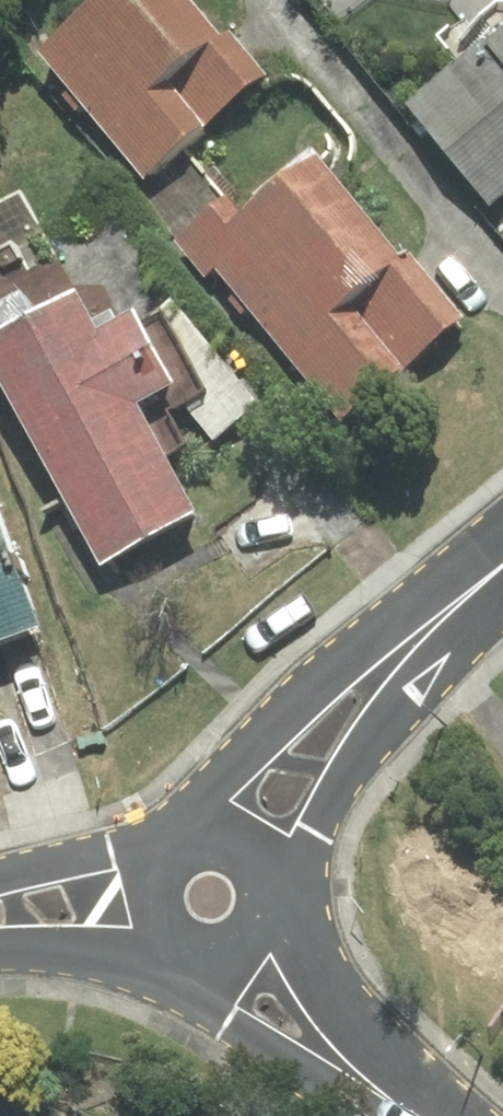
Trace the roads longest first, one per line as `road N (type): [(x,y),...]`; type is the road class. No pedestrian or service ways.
road 1 (unclassified): [(188,850),(274,755),(502,566)]
road 2 (unclassified): [(502,566),(372,705),(265,896)]
road 3 (residential): [(397,1108),(236,1010),(187,946)]
road 4 (residential): [(266,900),(271,955),(304,1016),(397,1108)]
road 5 (unclassified): [(0,896),(184,852)]
road 6 (unclassified): [(182,943),(134,931),(0,932)]

